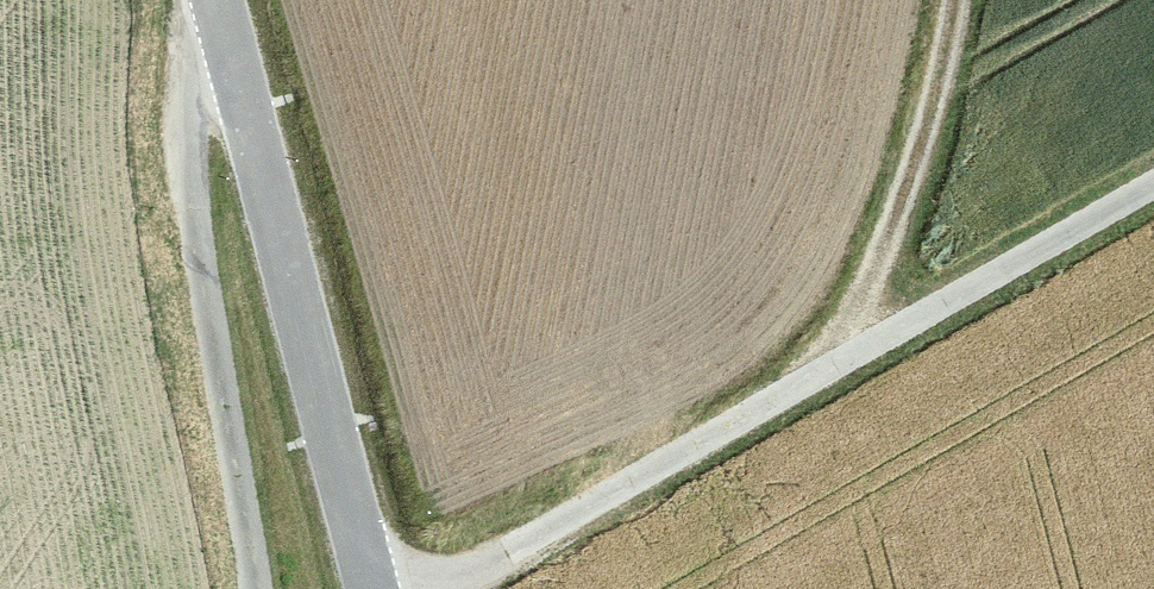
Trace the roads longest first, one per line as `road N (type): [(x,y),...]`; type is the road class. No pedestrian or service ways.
road 1 (track): [(442,588),(1153,188)]
road 2 (tertiary): [(364,588),(213,0)]
road 3 (track): [(216,13),(176,138),(250,588)]
road 4 (track): [(817,379),(910,182),(955,0)]

